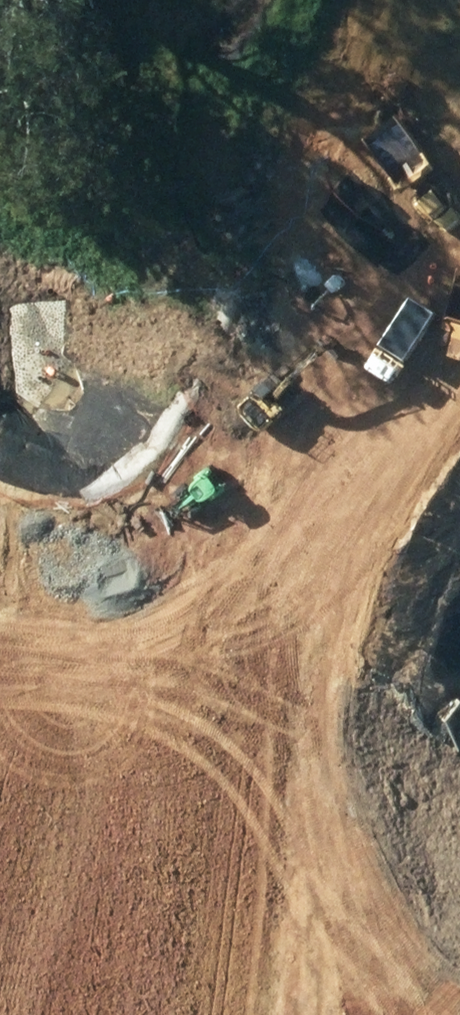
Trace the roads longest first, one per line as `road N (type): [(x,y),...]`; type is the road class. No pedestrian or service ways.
road 1 (secondary): [(0,851),(95,591),(326,234),(459,131)]
road 2 (secondary): [(459,316),(437,332),(203,784),(128,1014)]

